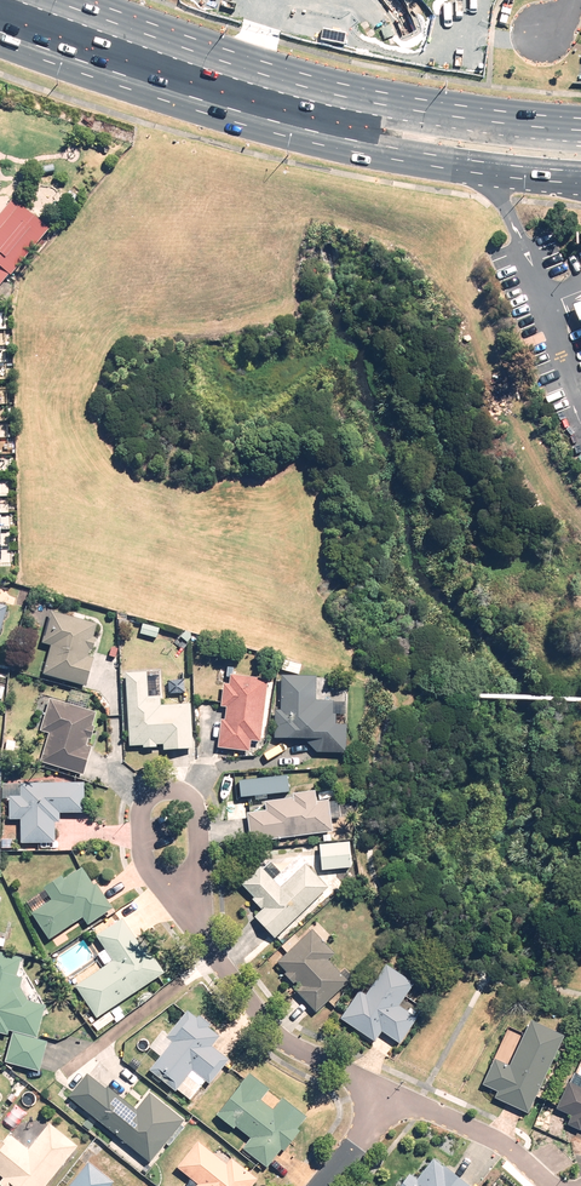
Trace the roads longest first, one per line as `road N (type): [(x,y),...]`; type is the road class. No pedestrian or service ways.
road 1 (primary): [(580,176),(354,147),(0,39)]
road 2 (primary): [(187,42),(371,98),(580,123)]
road 3 (residential): [(387,1090),(240,1007),(188,904)]
road 4 (residential): [(188,904),(145,865),(136,810),(145,790),(176,786),(193,796),(200,834)]
road 5 (residential): [(551,1185),(490,1134),(387,1090)]
road 6 (primary): [(0,5),(43,21),(187,42)]
road 7 (residential): [(313,1185),(387,1090)]

